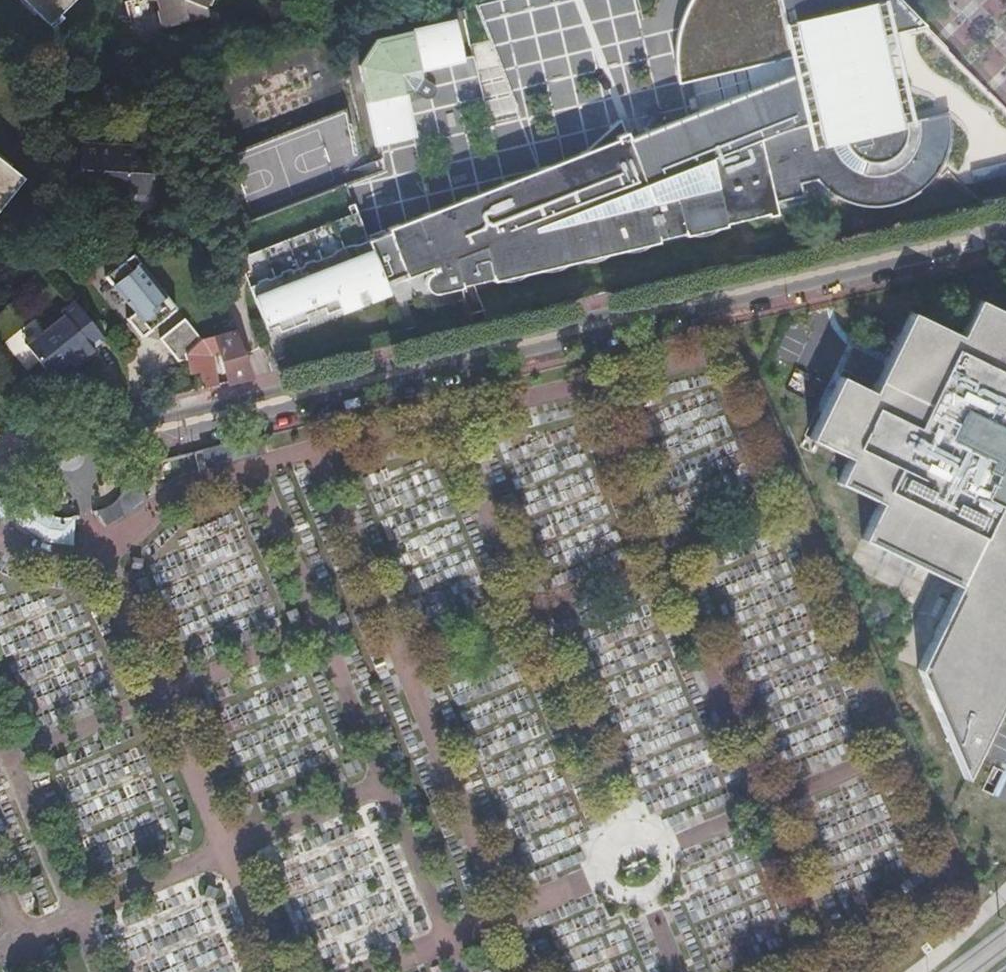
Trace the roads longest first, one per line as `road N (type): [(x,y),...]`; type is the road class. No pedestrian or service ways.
road 1 (residential): [(1005,232),(0,472)]

